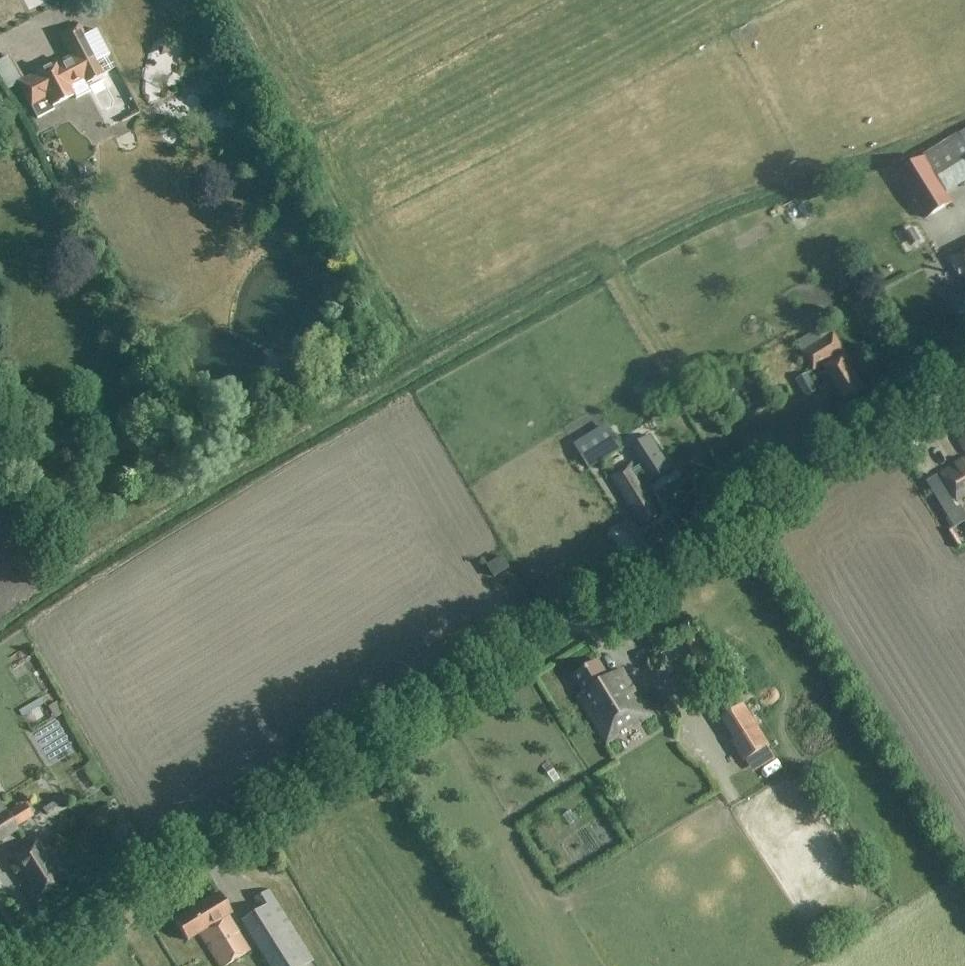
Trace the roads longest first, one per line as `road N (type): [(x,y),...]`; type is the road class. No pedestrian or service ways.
road 1 (unclassified): [(9,965),(964,381)]

